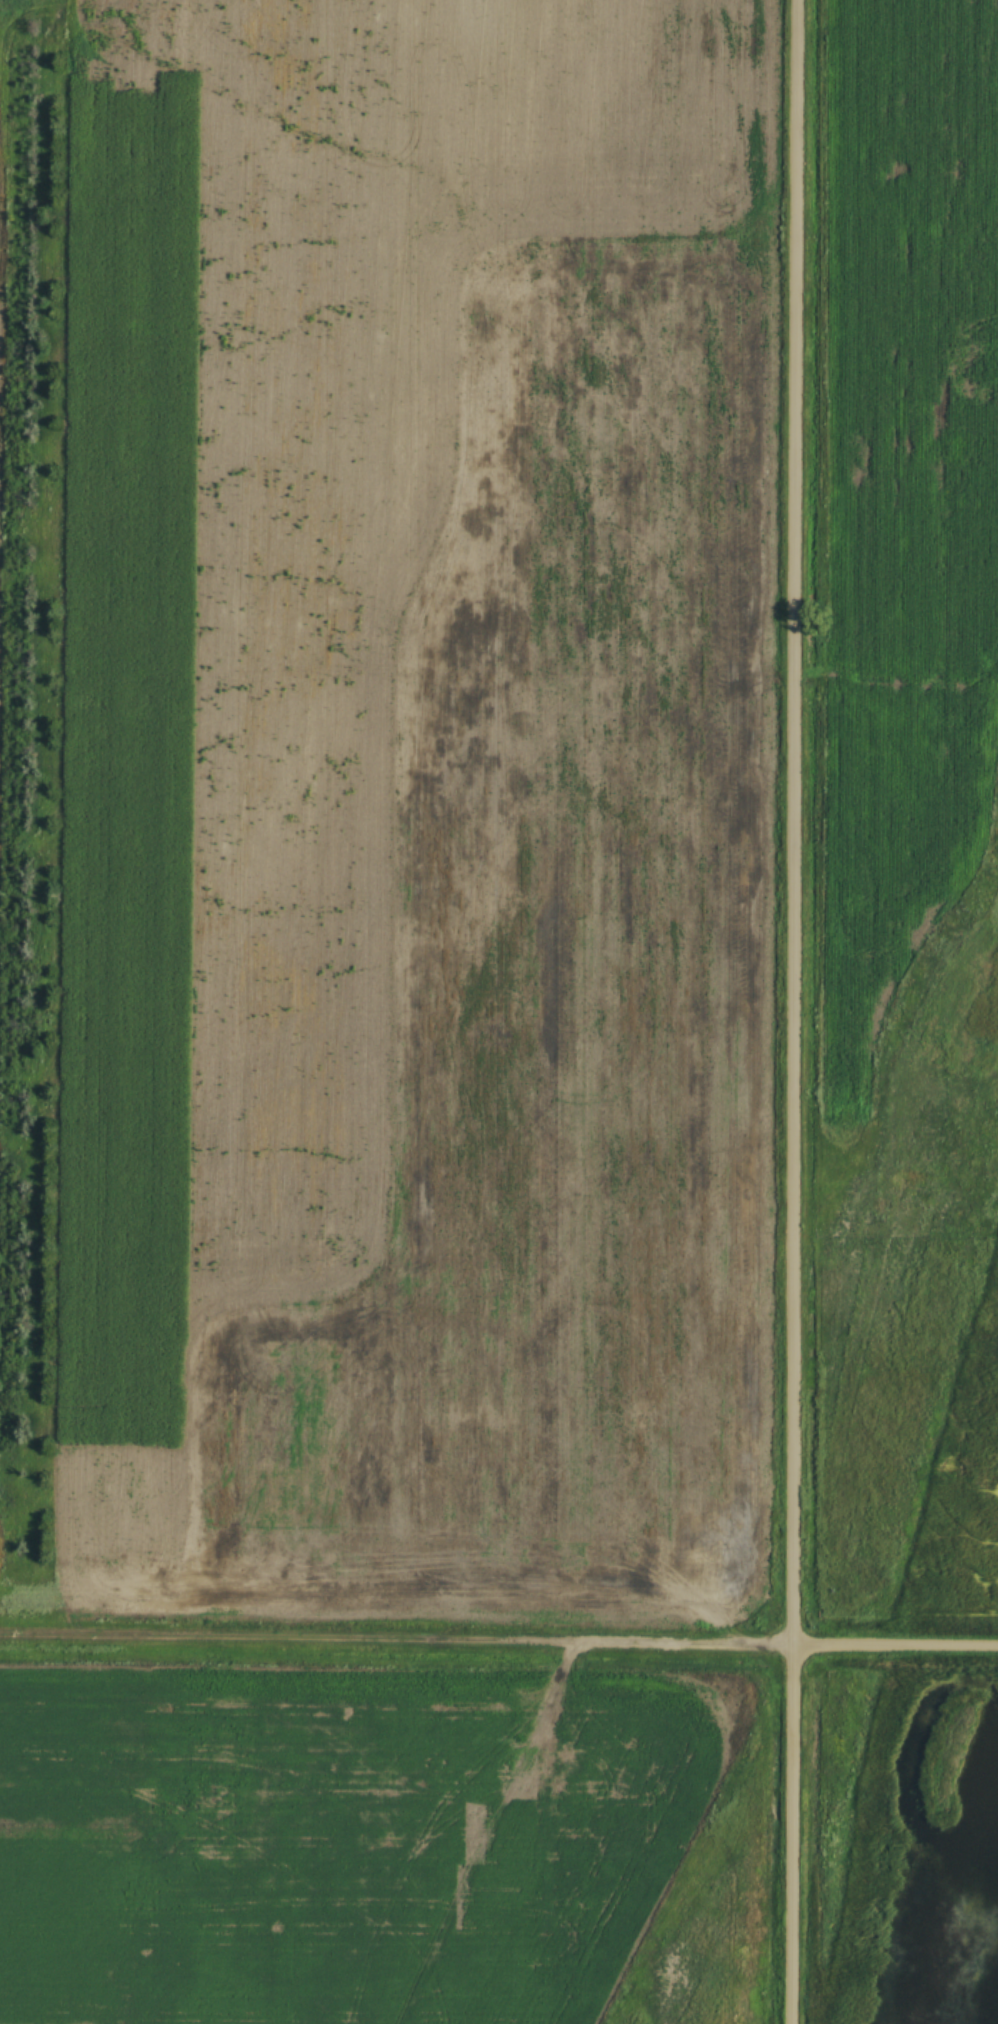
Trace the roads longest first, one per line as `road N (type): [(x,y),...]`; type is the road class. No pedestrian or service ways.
road 1 (residential): [(791,2023),(800,0)]
road 2 (track): [(997,1640),(0,1628)]

